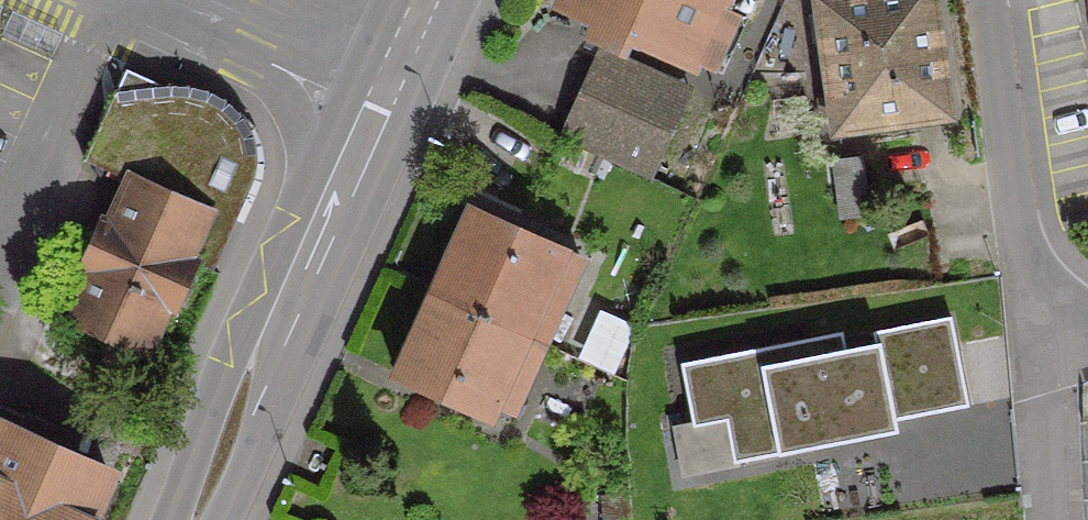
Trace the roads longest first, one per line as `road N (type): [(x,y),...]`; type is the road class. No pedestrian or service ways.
road 1 (secondary): [(425,0),(200,519)]
road 2 (residential): [(980,0),(1015,255),(1033,324)]
road 3 (residential): [(1033,324),(1050,519)]

